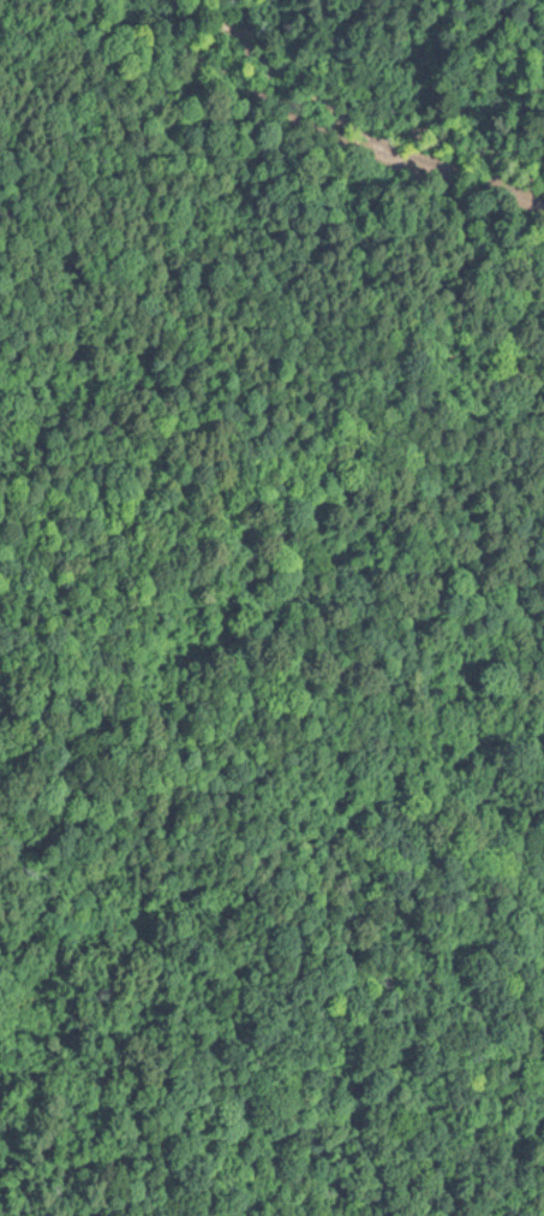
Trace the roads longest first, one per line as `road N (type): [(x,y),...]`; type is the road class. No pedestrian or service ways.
road 1 (track): [(543,747),(515,702),(494,646),(486,570),(167,69),(133,0)]
road 2 (track): [(543,195),(243,55),(176,0)]

